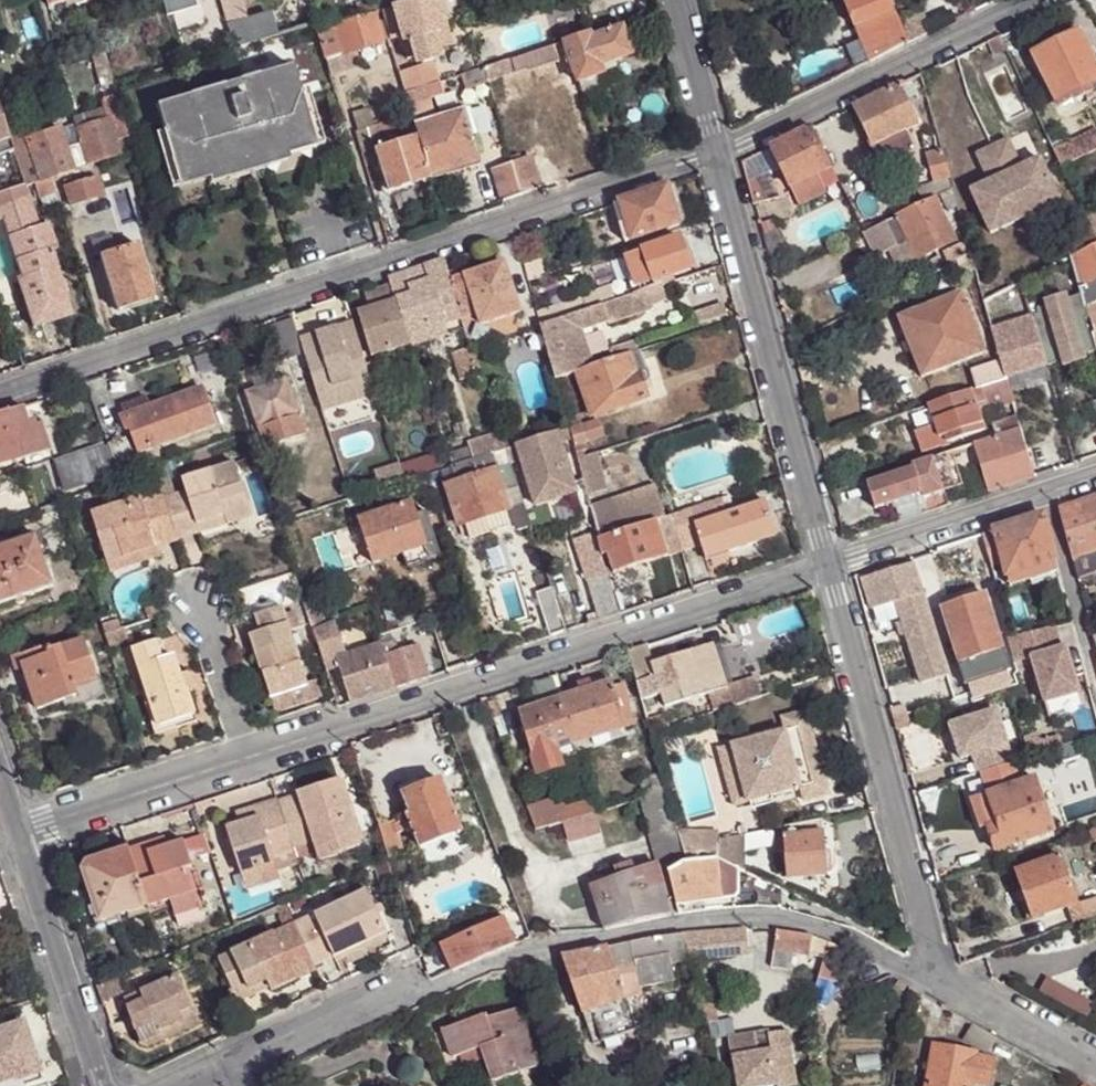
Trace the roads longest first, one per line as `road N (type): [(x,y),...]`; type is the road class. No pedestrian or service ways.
road 1 (residential): [(25,836),(833,564)]
road 2 (residential): [(0,396),(721,155)]
road 3 (residential): [(939,981),(788,918),(731,916),(532,949),(436,988),(406,989),(246,1064)]
road 4 (residential): [(833,564),(939,981)]
road 5 (residential): [(721,155),(833,564)]
road 6 (residential): [(721,155),(1039,0)]
road 7 (residential): [(106,1085),(25,836)]
road 8 (residential): [(833,564),(1046,494)]
road 9 (residential): [(1046,494),(1095,677)]
road 10 (residential): [(1095,1061),(971,989),(939,981)]
road 11 (residential): [(677,0),(721,155)]

